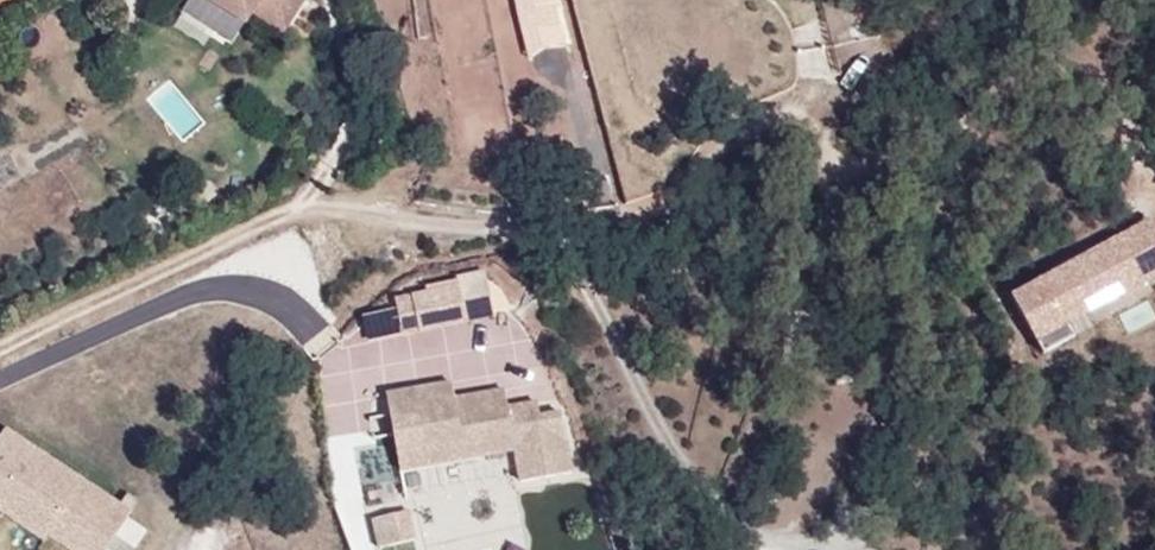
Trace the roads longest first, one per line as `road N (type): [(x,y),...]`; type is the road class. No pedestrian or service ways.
road 1 (track): [(296,209),(473,218),(584,262),(671,445),(726,513),(787,541)]
road 2 (track): [(0,342),(296,209),(348,130),(340,3)]
road 3 (track): [(0,376),(152,308),(285,313)]

